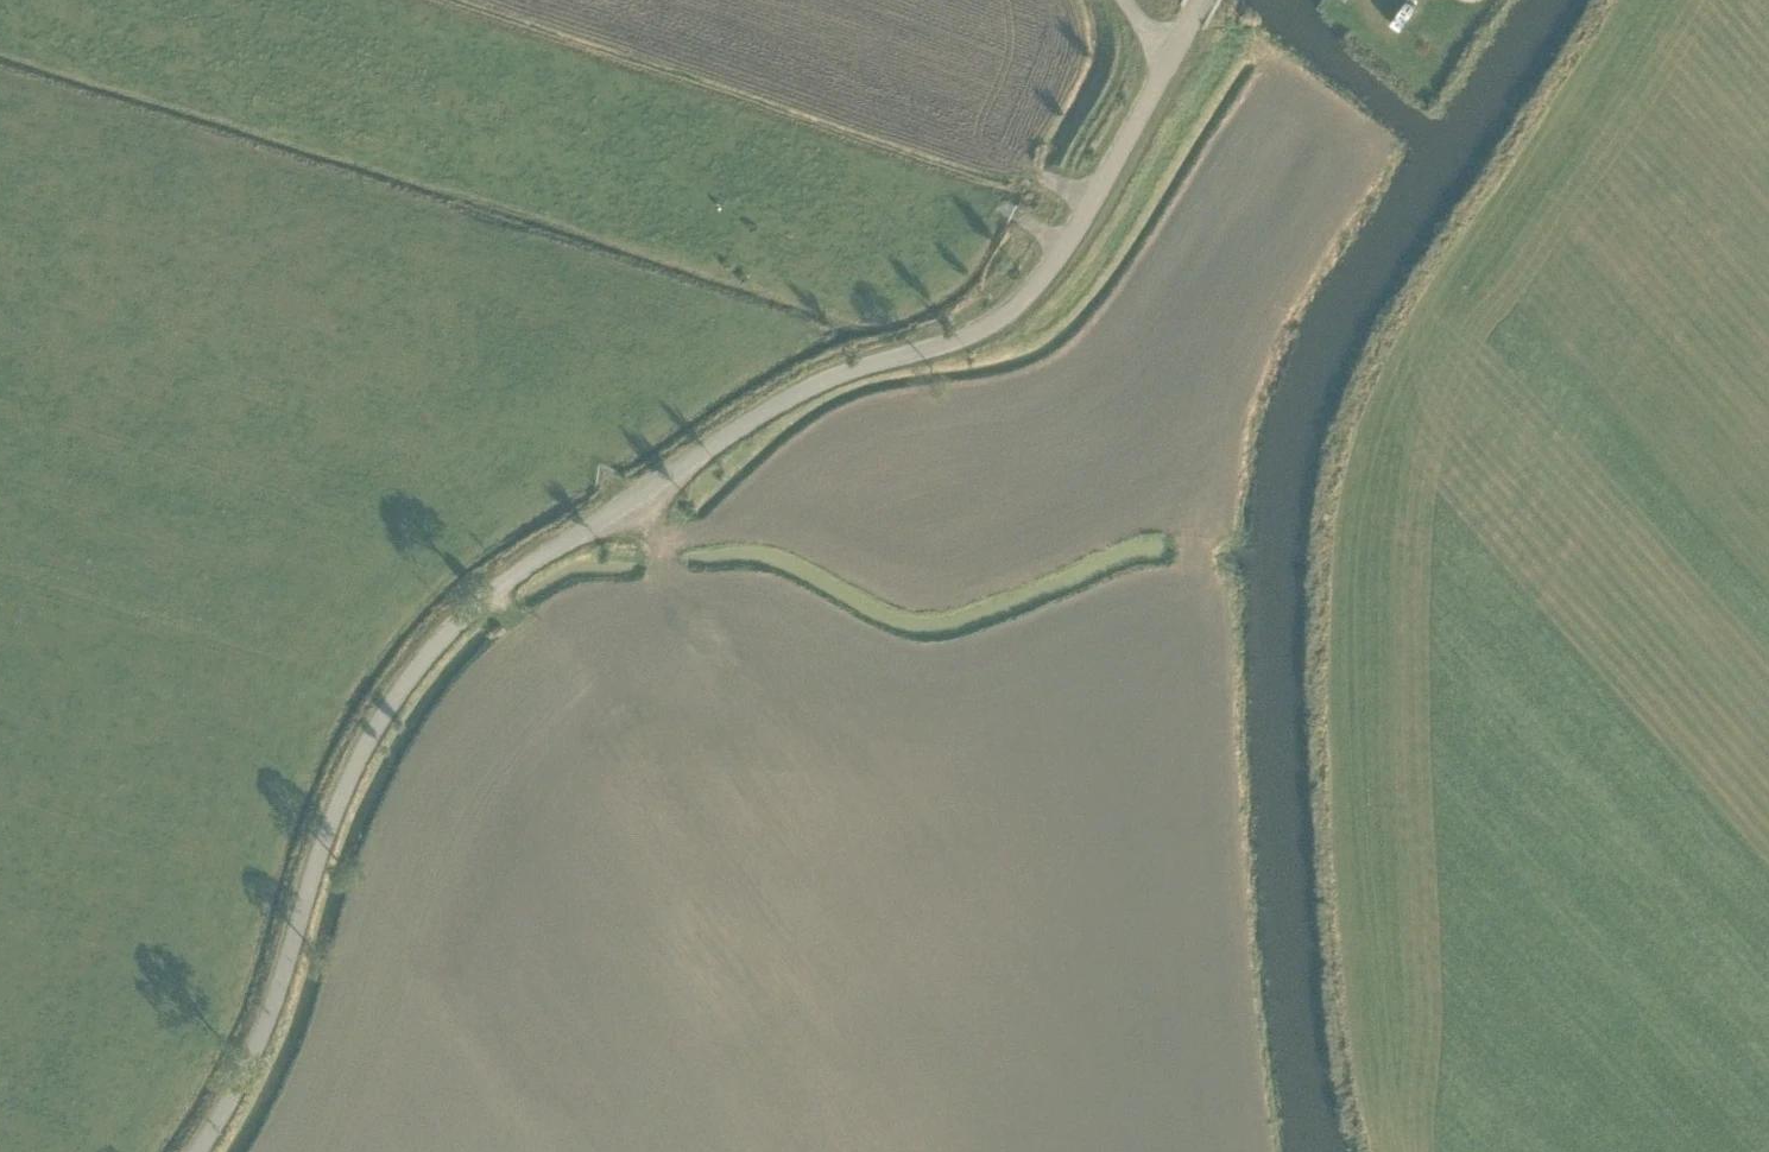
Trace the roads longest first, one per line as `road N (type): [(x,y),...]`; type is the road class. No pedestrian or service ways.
road 1 (tertiary): [(932,347),(853,369),(765,411),(514,572),(441,635),(394,694),(336,799),(260,1035),(193,1151)]
road 2 (tertiary): [(932,347),(1003,315),(1057,262),(1202,0)]

